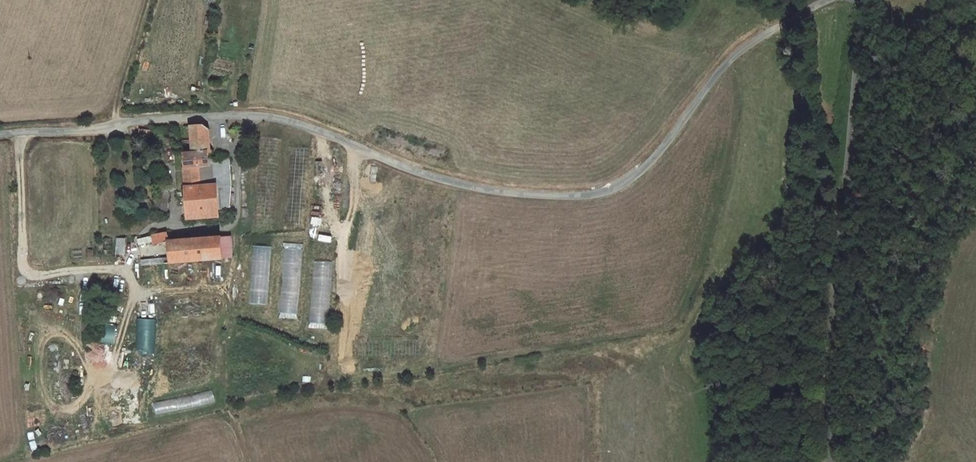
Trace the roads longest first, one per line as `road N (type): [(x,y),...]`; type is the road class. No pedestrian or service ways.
road 1 (unclassified): [(0,135),(261,116),(425,176),(483,189),(596,195),(644,166),(736,56),(826,0)]
road 2 (unclassified): [(858,0),(831,316),(829,461)]

